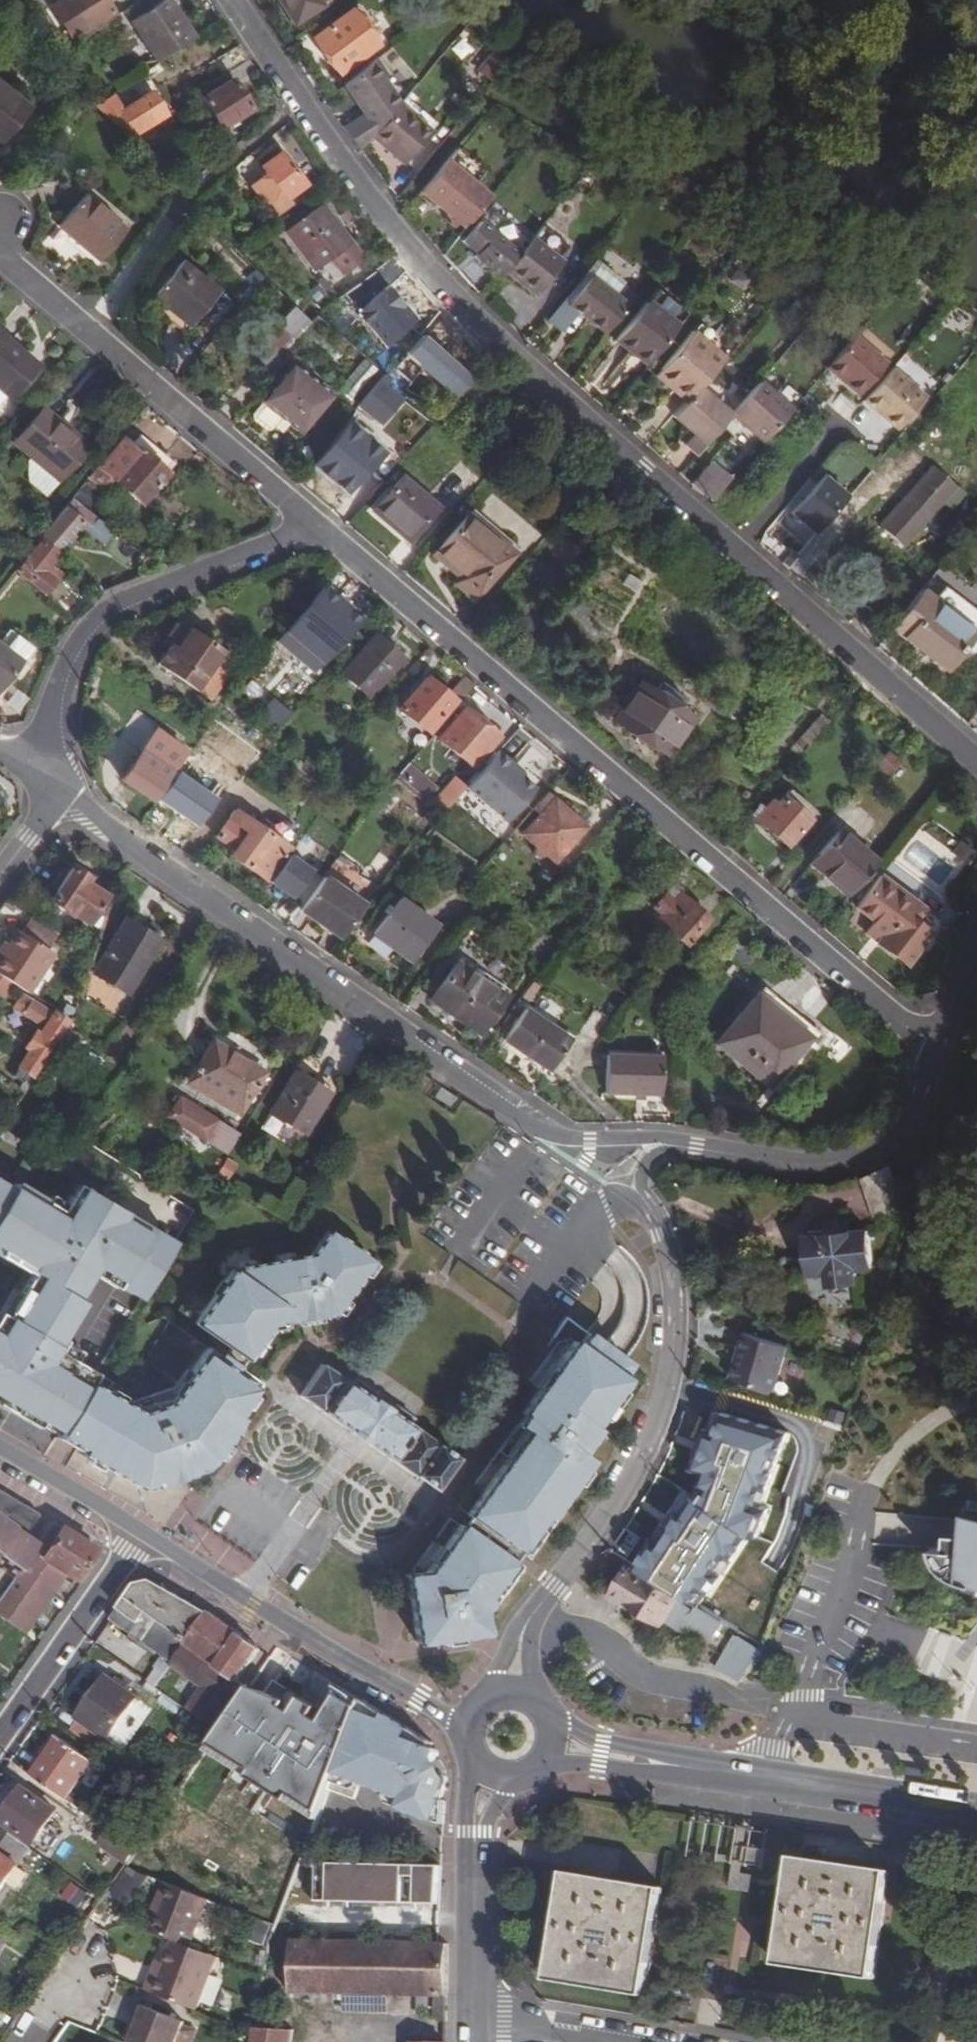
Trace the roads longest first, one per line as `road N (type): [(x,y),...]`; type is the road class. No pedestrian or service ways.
road 1 (residential): [(231,0),(371,203),(488,329),(976,761)]
road 2 (residential): [(934,1050),(315,525)]
road 3 (residential): [(677,1145),(539,1130),(45,788)]
road 4 (residential): [(512,1697),(524,1626),(646,1461),(670,1374),(678,1298),(664,1235)]
road 5 (residential): [(315,525),(13,268),(0,232)]
road 6 (secondary): [(550,1746),(976,1810)]
road 7 (residential): [(45,788),(54,703),(75,643),(122,604),(315,525)]
road 8 (residential): [(144,1533),(470,1731)]
road 9 (residential): [(934,1050),(905,1131),(873,1155),(819,1166),(677,1145)]
road 10 (residential): [(144,1533),(0,1741)]
road 11 (secondary): [(474,2022),(476,1832),(491,1773)]
road 12 (residential): [(0,1448),(144,1533)]
road 13 (tertiary): [(474,2022),(608,2041)]

